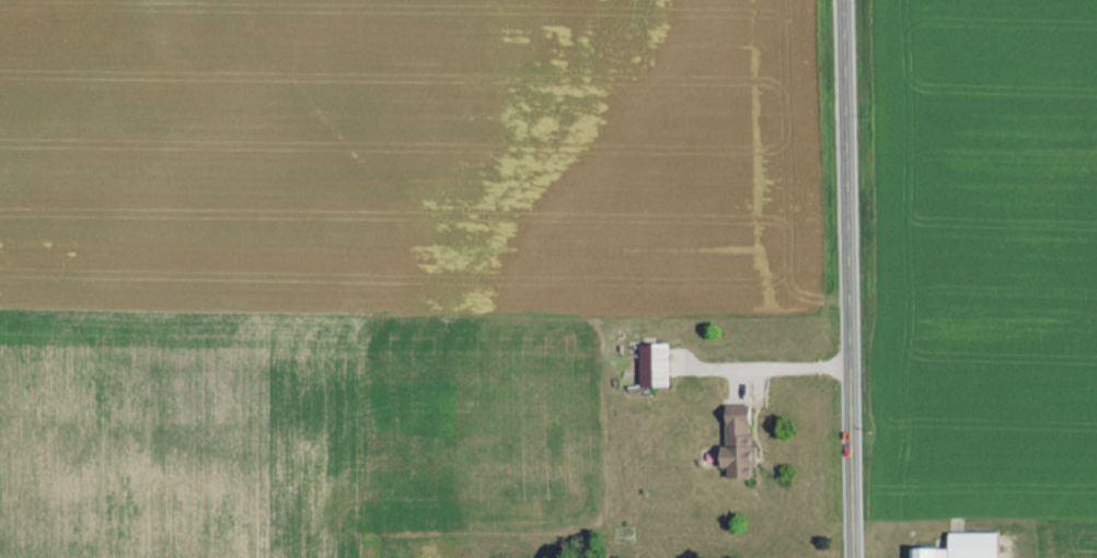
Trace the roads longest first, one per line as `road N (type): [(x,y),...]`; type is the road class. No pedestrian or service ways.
road 1 (tertiary): [(843,0),(855,557)]

